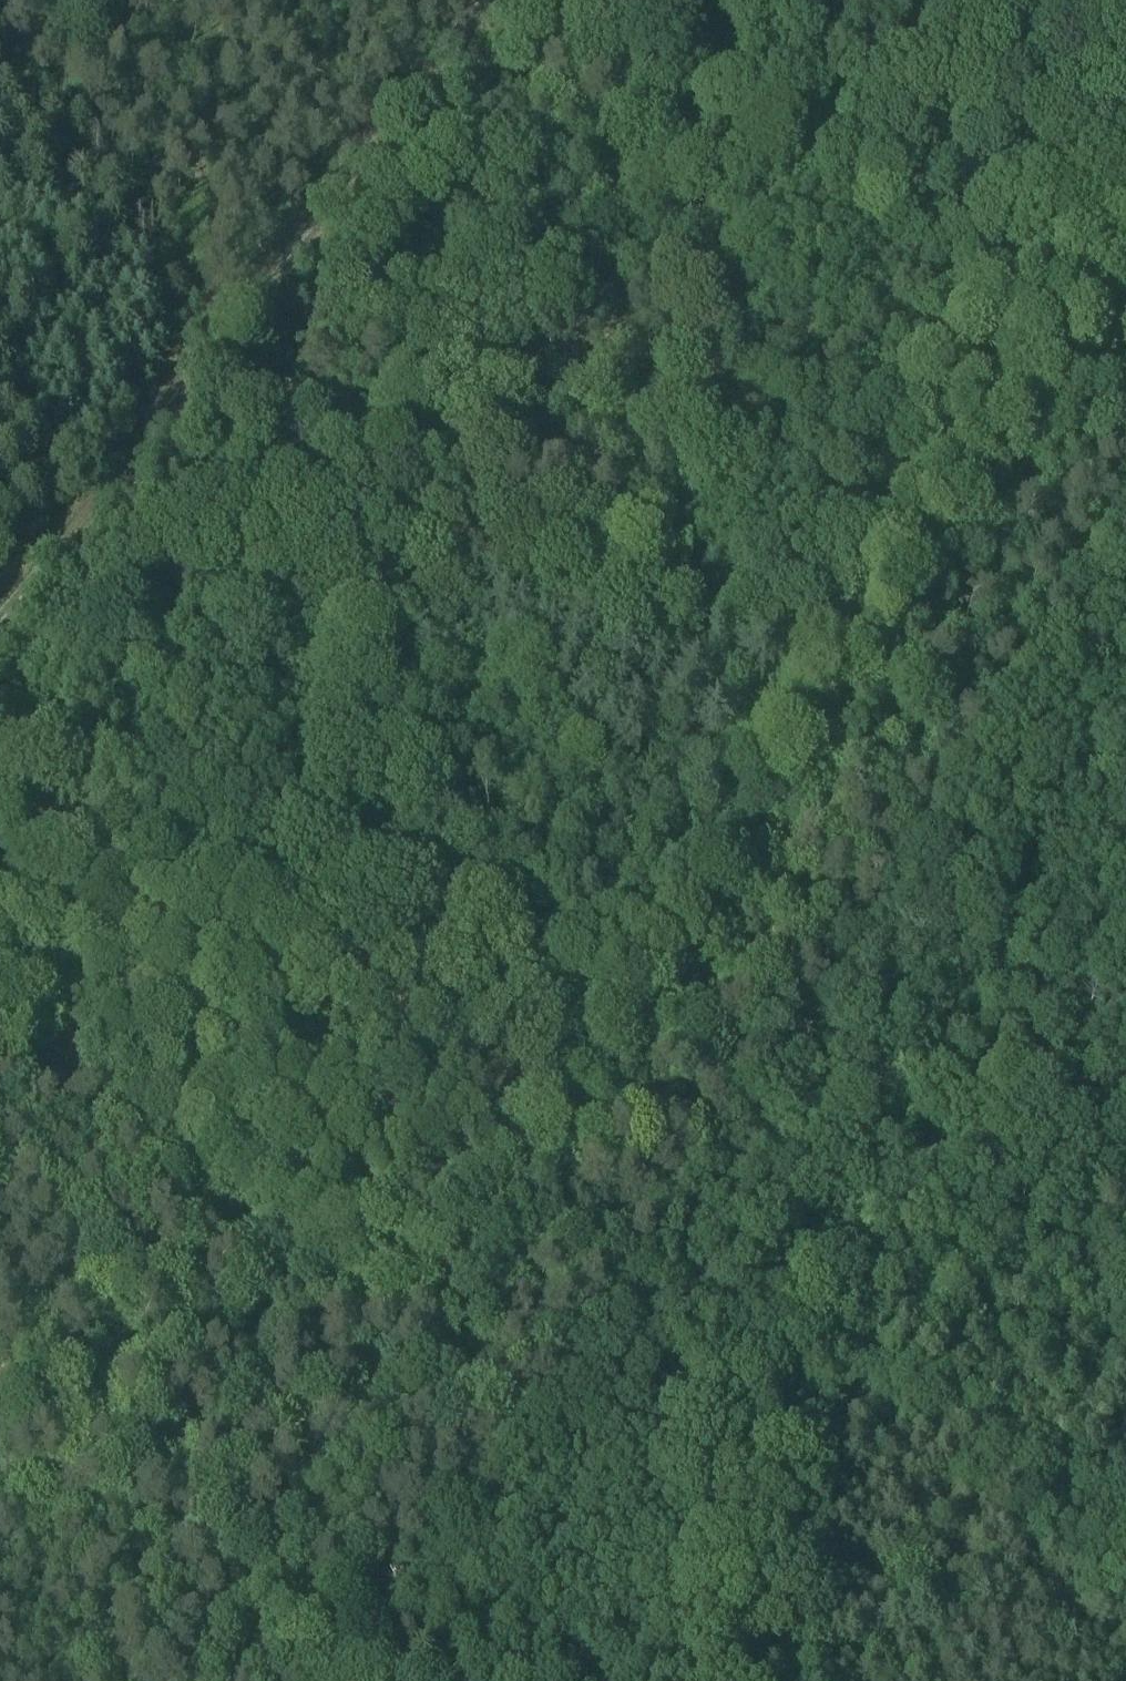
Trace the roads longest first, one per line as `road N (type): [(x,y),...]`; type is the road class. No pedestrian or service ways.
road 1 (track): [(0,618),(486,0)]
road 2 (track): [(0,1384),(45,1413),(356,1680)]

